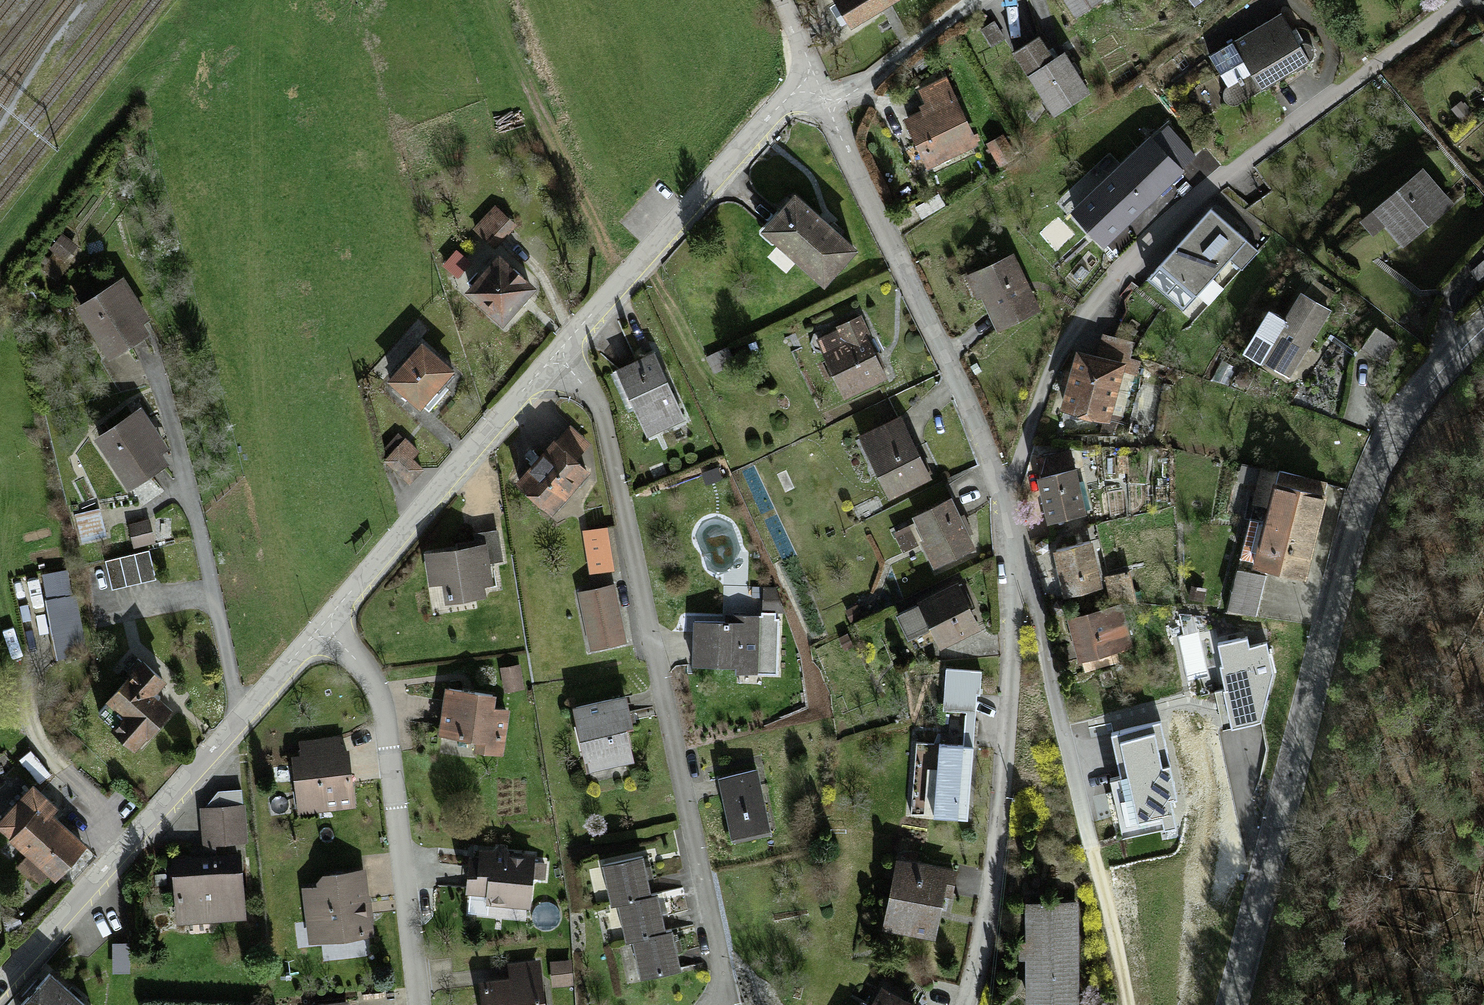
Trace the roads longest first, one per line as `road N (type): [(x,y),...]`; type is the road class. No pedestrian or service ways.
road 1 (residential): [(1006,544),(1020,464),(1057,357),(1087,304),(1195,198),(1463,0)]
road 2 (tertiary): [(1233,1004),(1358,516),(1403,420),(1483,329)]
road 3 (residential): [(712,1004),(721,990),(600,408),(556,359)]
road 4 (residential): [(1006,544),(986,460),(951,373),(822,98)]
road 5 (residential): [(968,1004),(992,892),(1009,692),(1006,544)]
road 6 (residential): [(418,1004),(386,723),(374,684),(317,628)]
road 7 (residential): [(556,359),(773,105),(816,84),(822,98)]
road 8 (residential): [(317,628),(556,359)]
road 9 (residential): [(0,983),(238,716)]
road 10 (residential): [(153,369),(238,716)]
road 11 (residential): [(977,0),(863,80),(822,98)]

